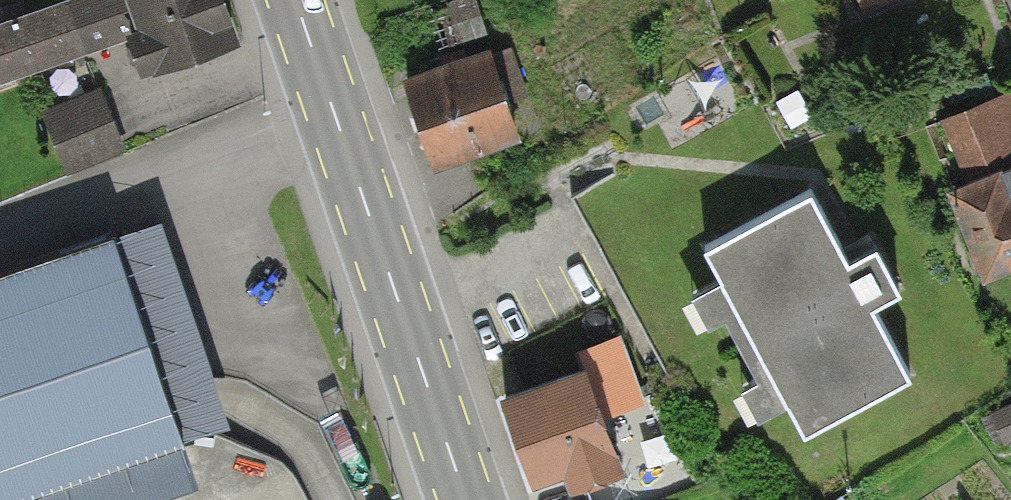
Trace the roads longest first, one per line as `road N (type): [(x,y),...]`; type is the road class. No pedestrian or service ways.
road 1 (secondary): [(468,499),(297,0)]

